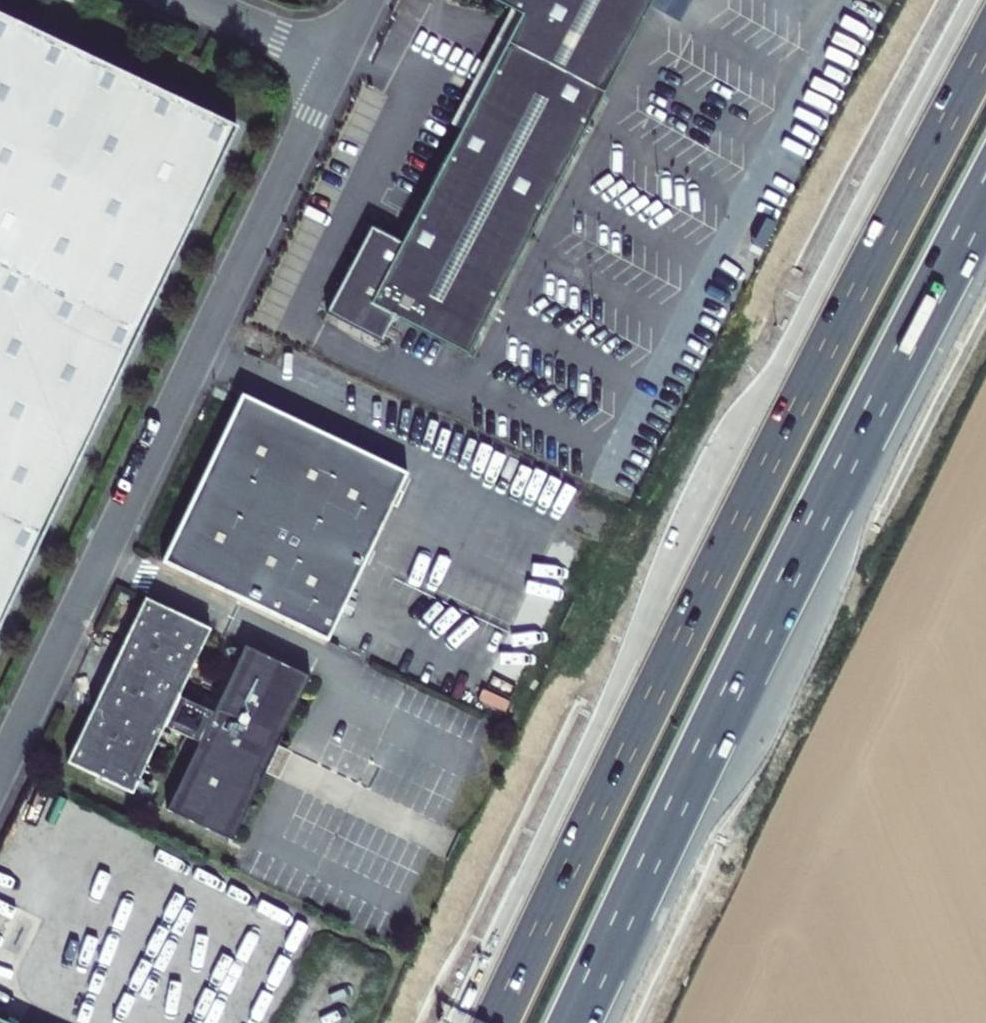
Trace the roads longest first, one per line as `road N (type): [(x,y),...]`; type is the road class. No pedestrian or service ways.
road 1 (motorway): [(985,42),(869,258),(490,1022)]
road 2 (motorway): [(573,1022),(985,189)]
road 3 (unclassified): [(338,63),(0,771)]
road 4 (unclassified): [(193,0),(338,63)]

